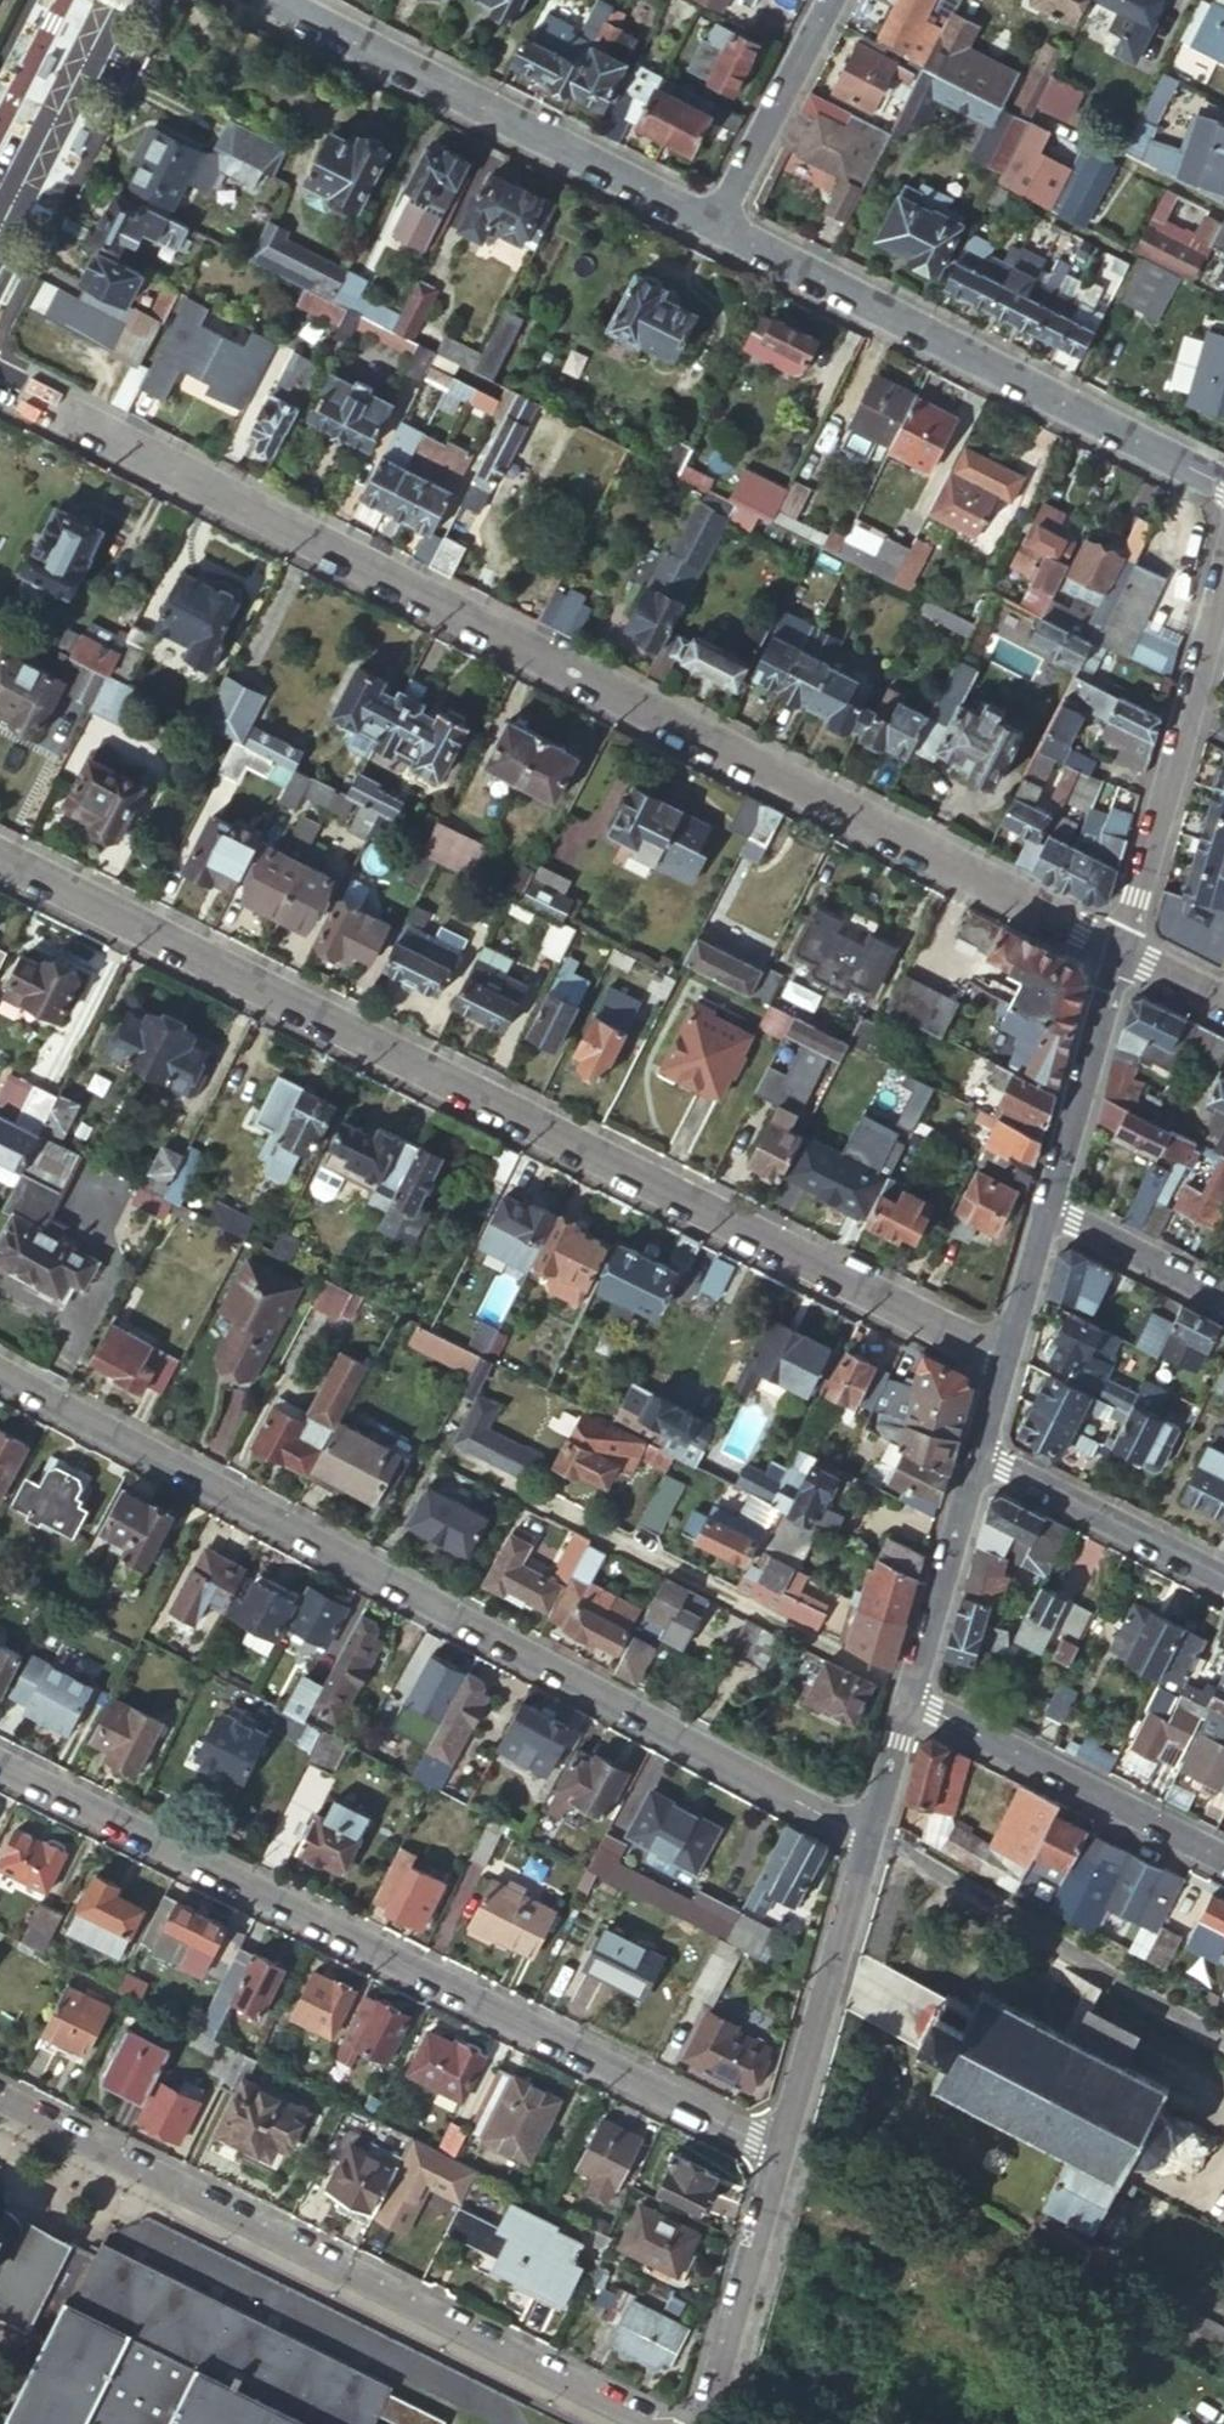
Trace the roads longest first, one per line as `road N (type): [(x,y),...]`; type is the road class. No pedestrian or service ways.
road 1 (residential): [(0,385),(1121,949)]
road 2 (residential): [(0,858),(1004,1363)]
road 3 (residential): [(866,1840),(0,1366)]
road 4 (residential): [(0,1765),(778,2151)]
road 5 (residential): [(647,2423),(0,2100)]
road 6 (residential): [(713,223),(1223,492)]
road 7 (residential): [(277,0),(713,223)]
road 8 (residential): [(1223,1859),(906,1701)]
road 9 (residential): [(866,1840),(778,2151)]
road 10 (residential): [(778,2151),(702,2423)]
road 11 (residential): [(1223,1583),(978,1457)]
road 12 (residential): [(1121,949),(1047,1210)]
road 13 (residential): [(978,1457),(906,1701)]
road 14 (secondary): [(0,224),(113,0)]
road 15 (residential): [(713,223),(826,0)]
road 16 (residential): [(1190,712),(1121,949)]
road 17 (residential): [(1047,1210),(1223,1300)]
road 18 (residential): [(1047,1210),(1004,1363)]
road 19 (unclassified): [(1087,141),(1223,212)]
road 20 (residential): [(1223,568),(1190,712)]
road 21 (residential): [(906,1701),(866,1840)]

